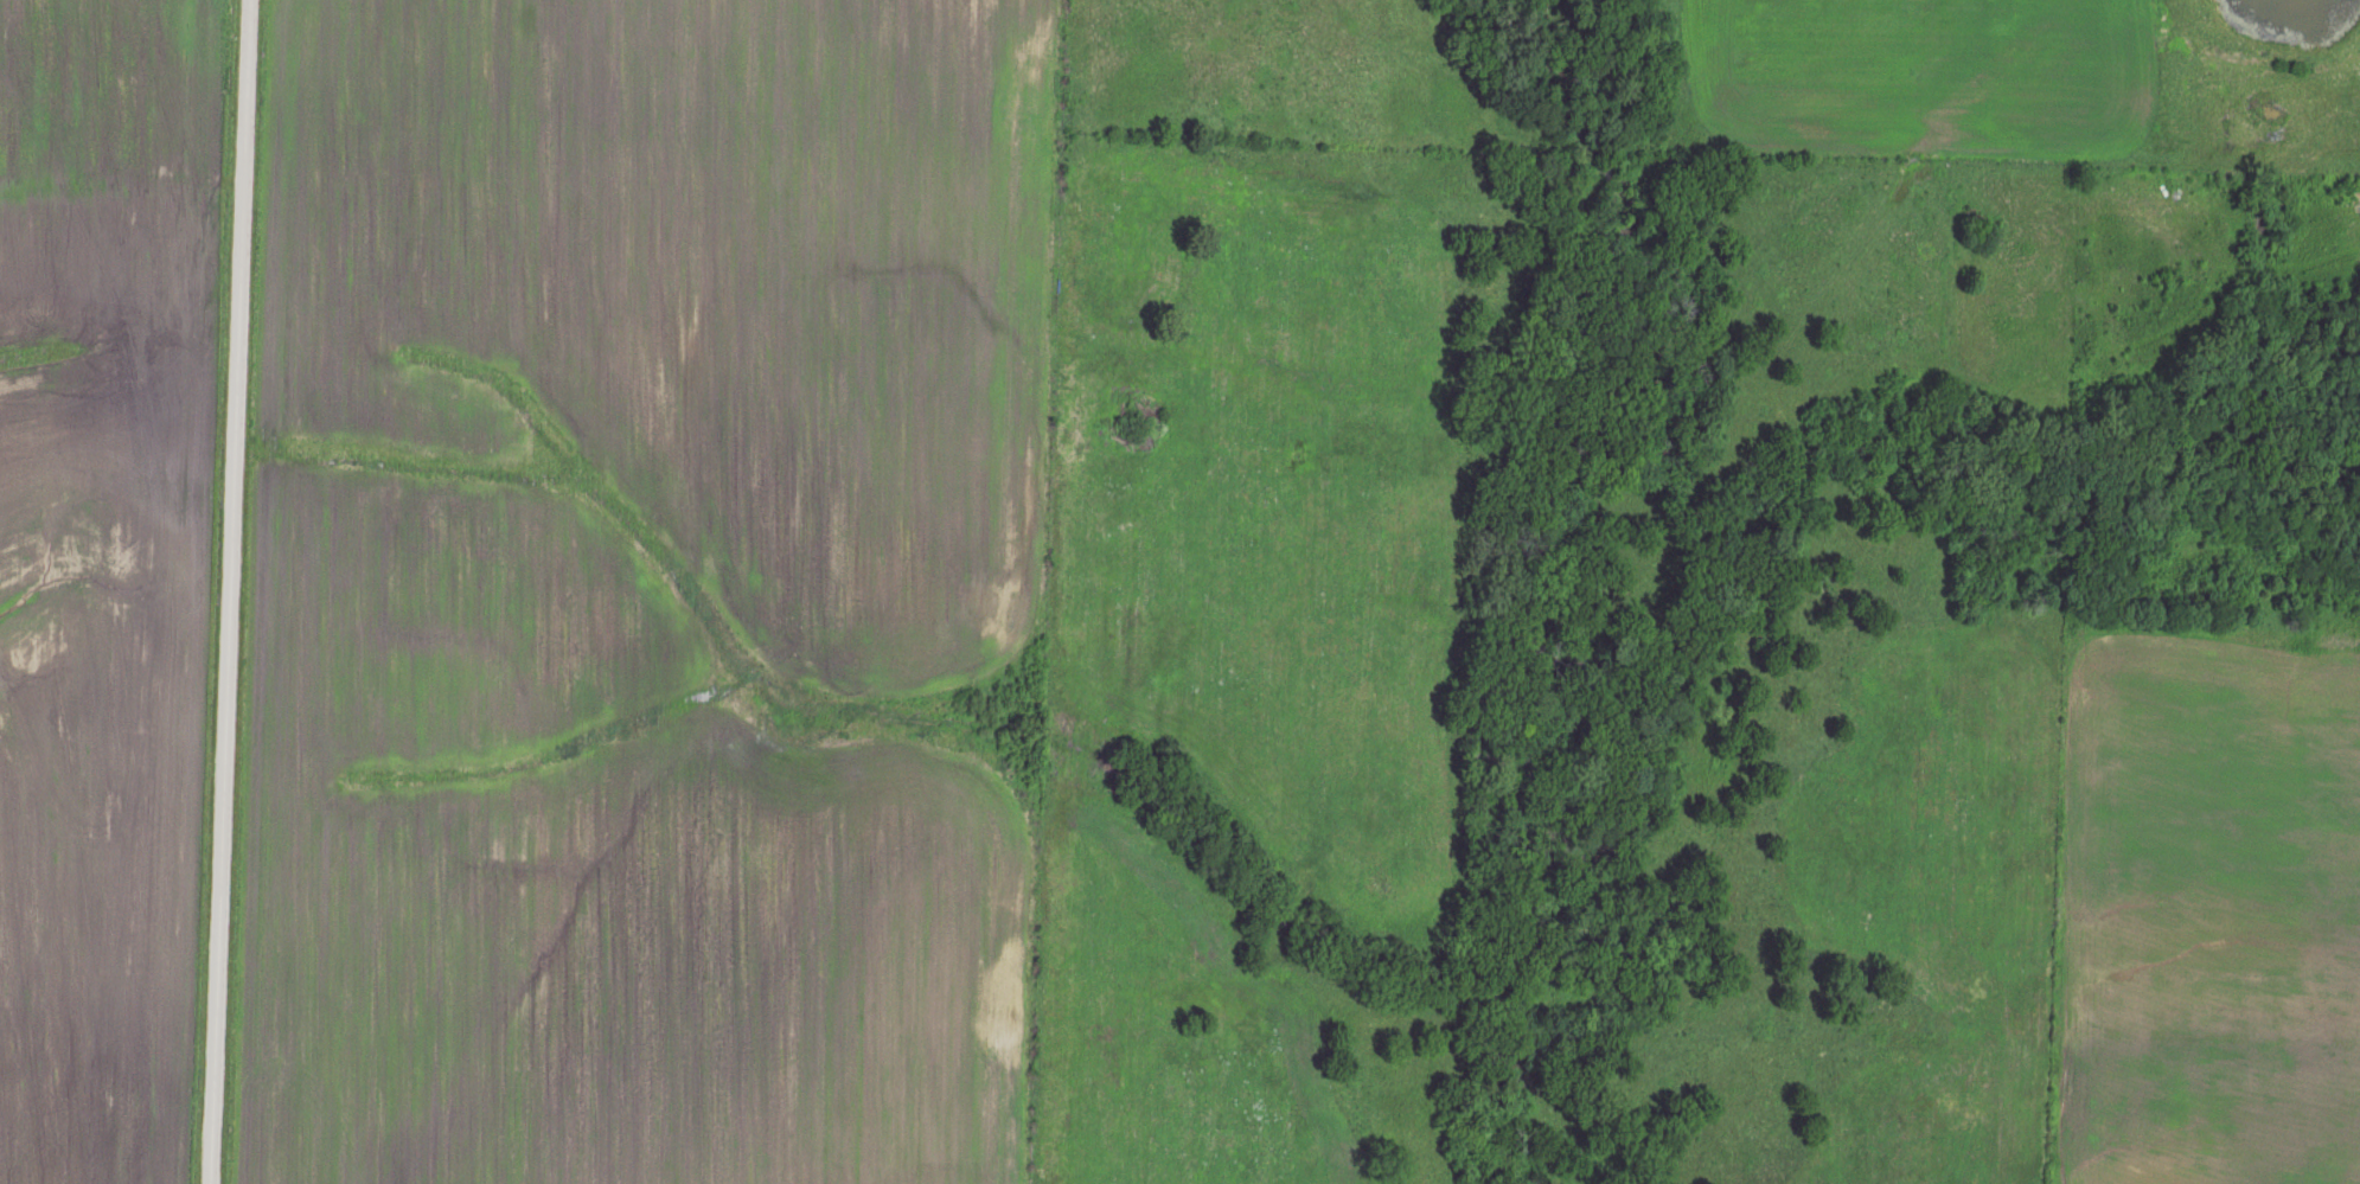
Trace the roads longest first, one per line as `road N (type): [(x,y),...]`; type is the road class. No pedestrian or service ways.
road 1 (residential): [(212,1183),(248,0)]

